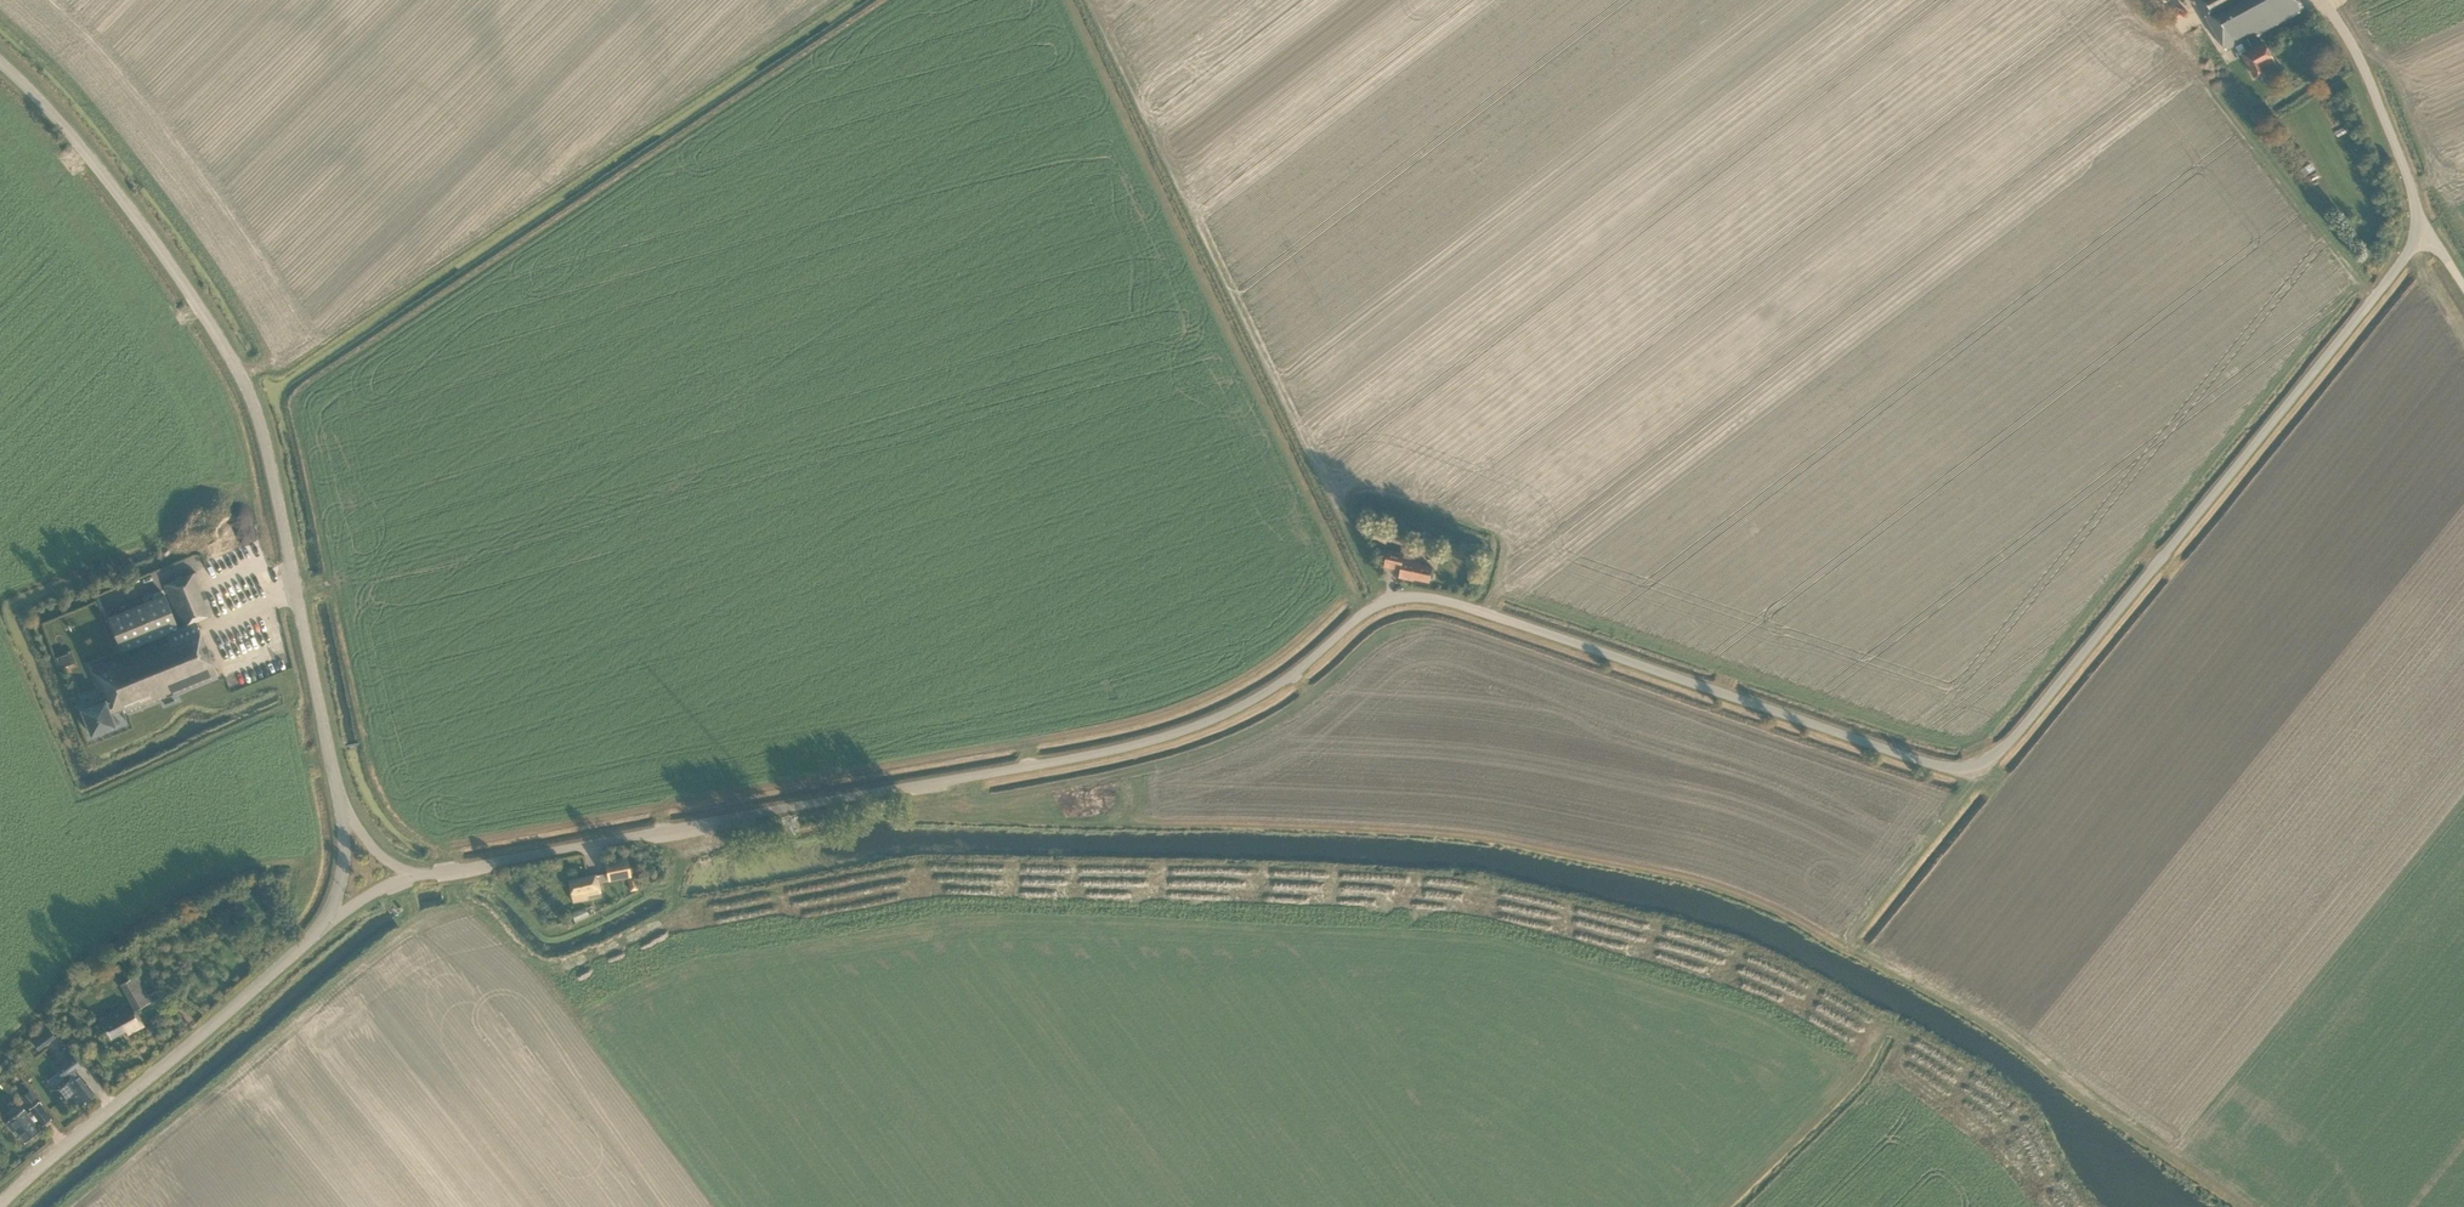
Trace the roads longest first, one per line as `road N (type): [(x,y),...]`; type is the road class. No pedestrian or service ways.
road 1 (tertiary): [(423,877),(1158,741),(1258,697),(1361,615),(1407,600),(1463,608),(1896,756),(1972,767),(2018,736),(2190,528),(2396,269),(2415,233)]
road 2 (tertiary): [(341,804),(259,424),(241,376),(144,229),(73,138),(0,65)]
road 3 (tertiary): [(0,1200),(301,948)]
road 4 (tertiary): [(2415,233),(2403,165),(2320,0)]
road 5 (tertiary): [(301,948),(334,899),(341,804)]
road 6 (tertiary): [(301,948),(374,892),(423,877)]

